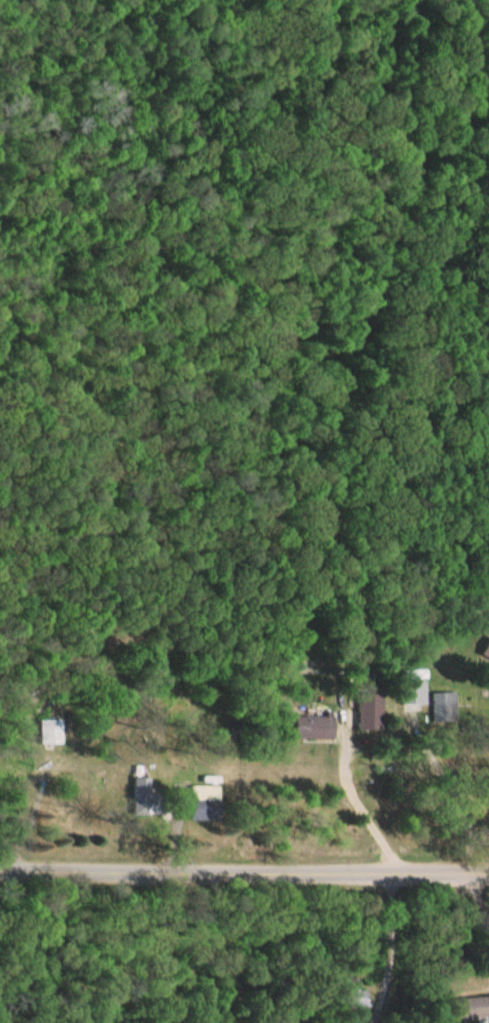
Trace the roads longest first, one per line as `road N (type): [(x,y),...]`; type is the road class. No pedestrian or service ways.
road 1 (residential): [(488,868),(0,868)]

